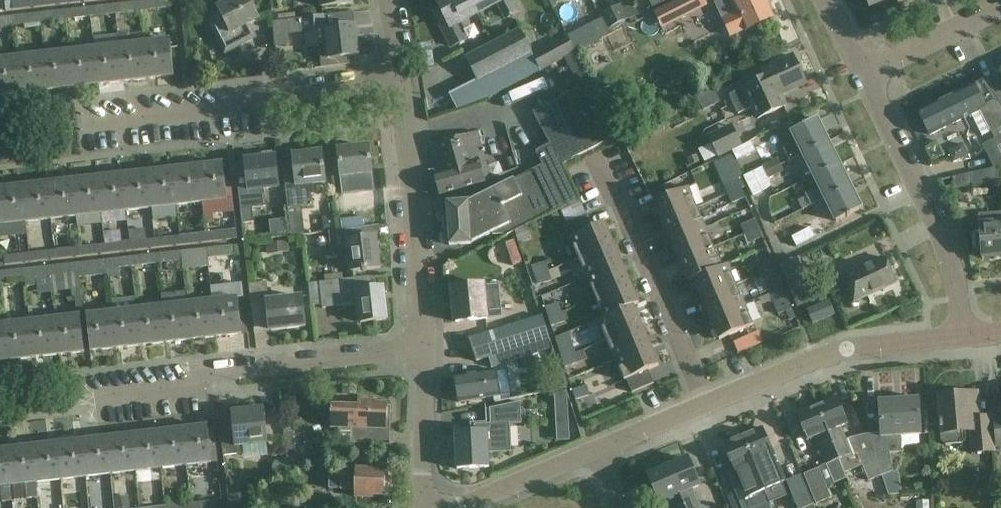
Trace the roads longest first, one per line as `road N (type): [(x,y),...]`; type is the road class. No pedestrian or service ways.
road 1 (residential): [(89,395),(426,348)]
road 2 (residential): [(89,126),(399,77)]
road 3 (residential): [(960,337),(953,266),(936,219),(862,72)]
road 4 (residential): [(426,348),(423,236),(399,77)]
road 5 (residential): [(703,404),(843,348),(960,337)]
road 6 (residential): [(703,404),(645,258),(596,162)]
road 7 (residential): [(439,507),(596,449)]
road 8 (residential): [(424,507),(426,348)]
road 9 (residential): [(862,72),(1000,7)]

